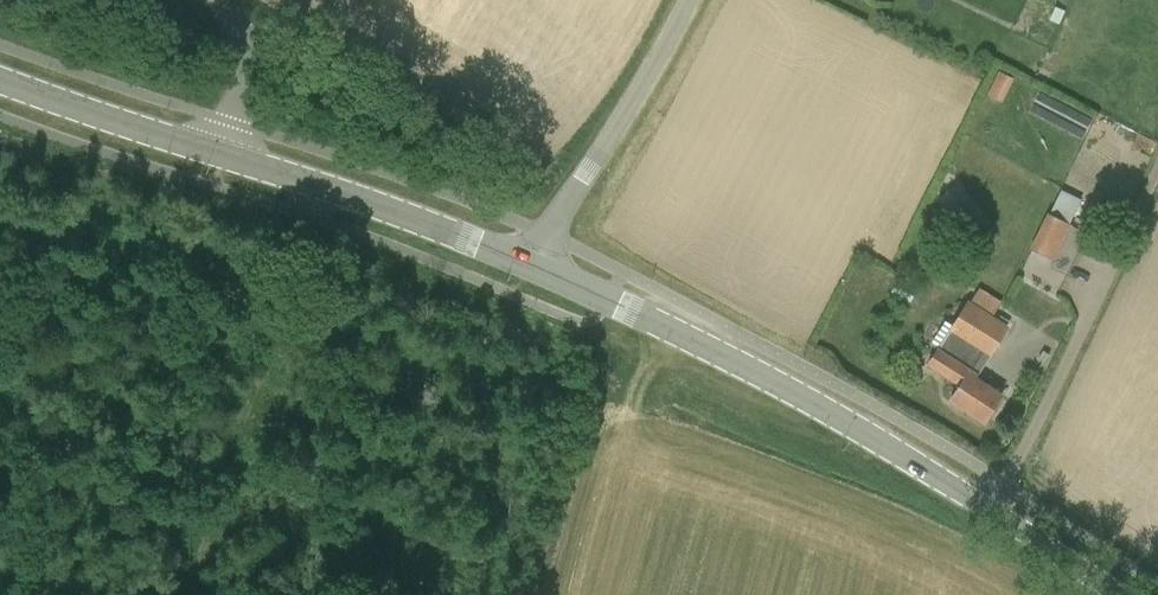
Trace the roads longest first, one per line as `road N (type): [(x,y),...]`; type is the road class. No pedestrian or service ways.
road 1 (tertiary): [(1121,594),(834,415),(537,266)]
road 2 (track): [(318,185),(194,594)]
road 3 (tertiary): [(537,266),(223,155)]
road 4 (unclassified): [(537,266),(691,0)]
road 5 (track): [(0,224),(79,227),(285,296)]
road 6 (tertiary): [(223,155),(0,80)]
road 7 (unclassified): [(223,155),(244,38),(212,0)]

